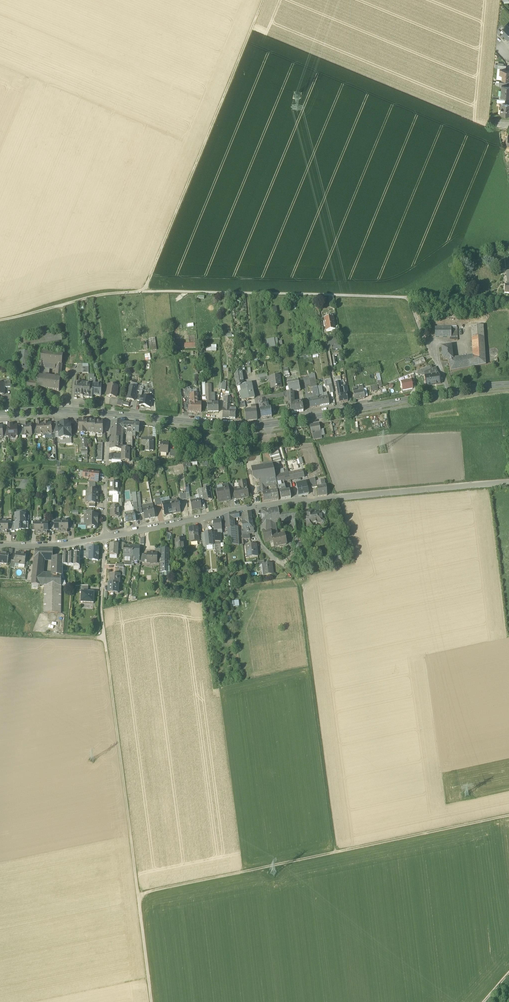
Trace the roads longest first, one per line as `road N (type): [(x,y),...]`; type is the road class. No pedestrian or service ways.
road 1 (track): [(0,320),(143,293),(508,300)]
road 2 (residential): [(104,536),(253,506),(508,482)]
road 3 (secondary): [(110,414),(260,425),(508,385)]
road 4 (track): [(508,816),(138,894)]
road 5 (track): [(253,506),(263,548),(299,584),(334,853)]
road 6 (track): [(143,293),(263,0)]
road 7 (track): [(138,894),(107,651)]

